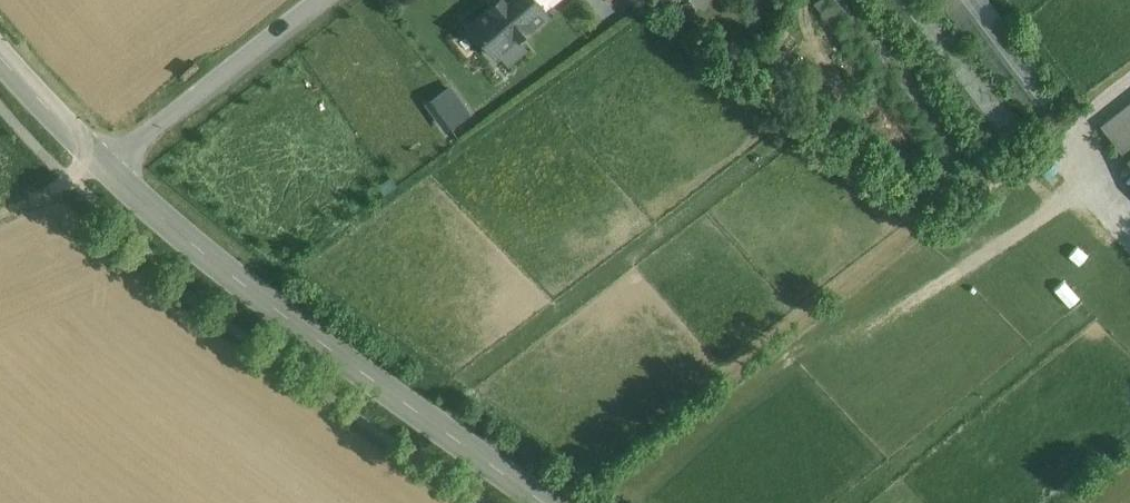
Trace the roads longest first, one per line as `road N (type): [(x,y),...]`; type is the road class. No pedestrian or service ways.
road 1 (tertiary): [(546,502),(249,290),(106,164)]
road 2 (unclassified): [(106,164),(317,0)]
road 3 (tertiary): [(106,164),(0,54)]

